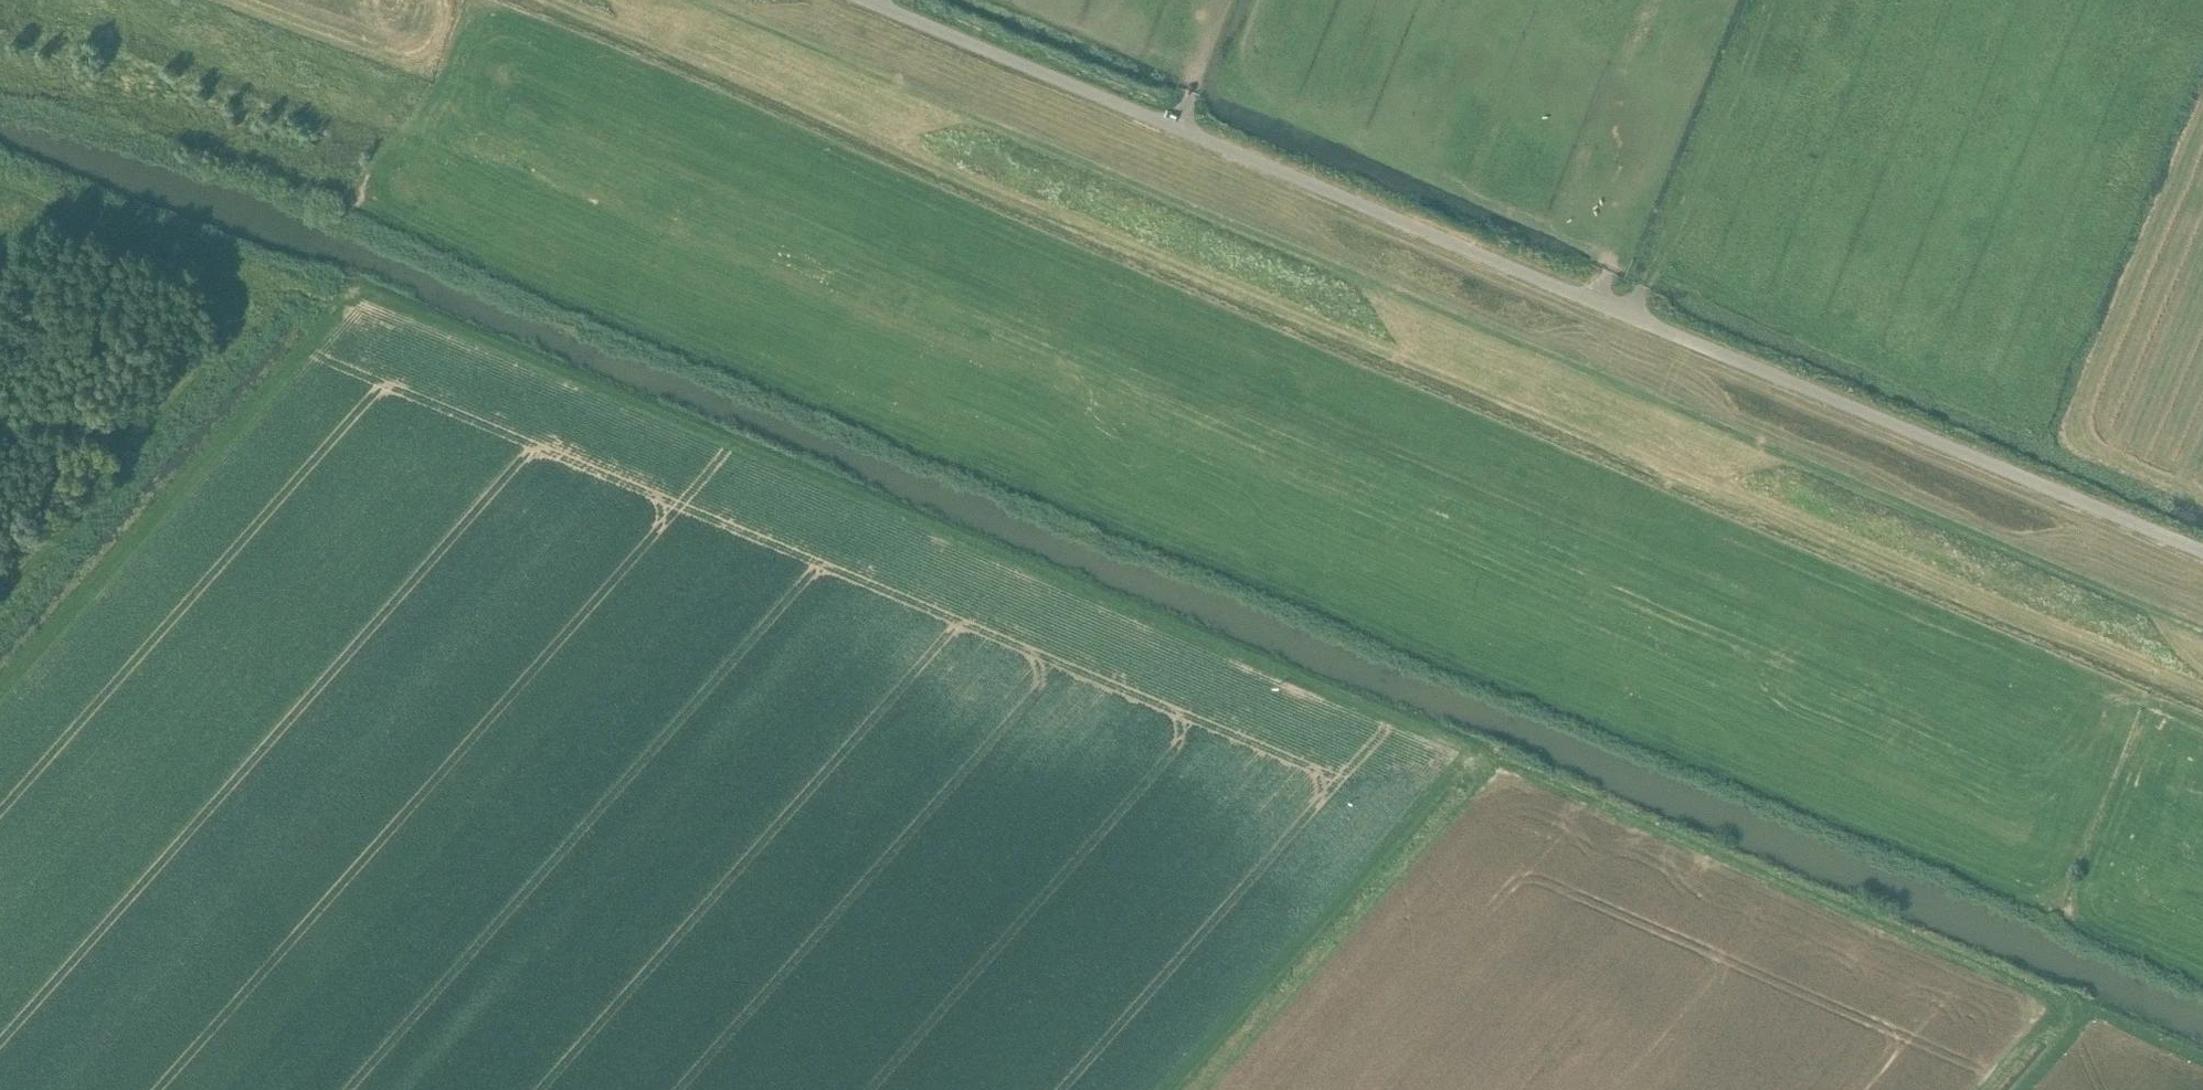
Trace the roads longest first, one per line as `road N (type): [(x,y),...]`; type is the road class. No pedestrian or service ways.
road 1 (track): [(2202,553),(874,0)]
road 2 (track): [(0,183),(382,325)]

